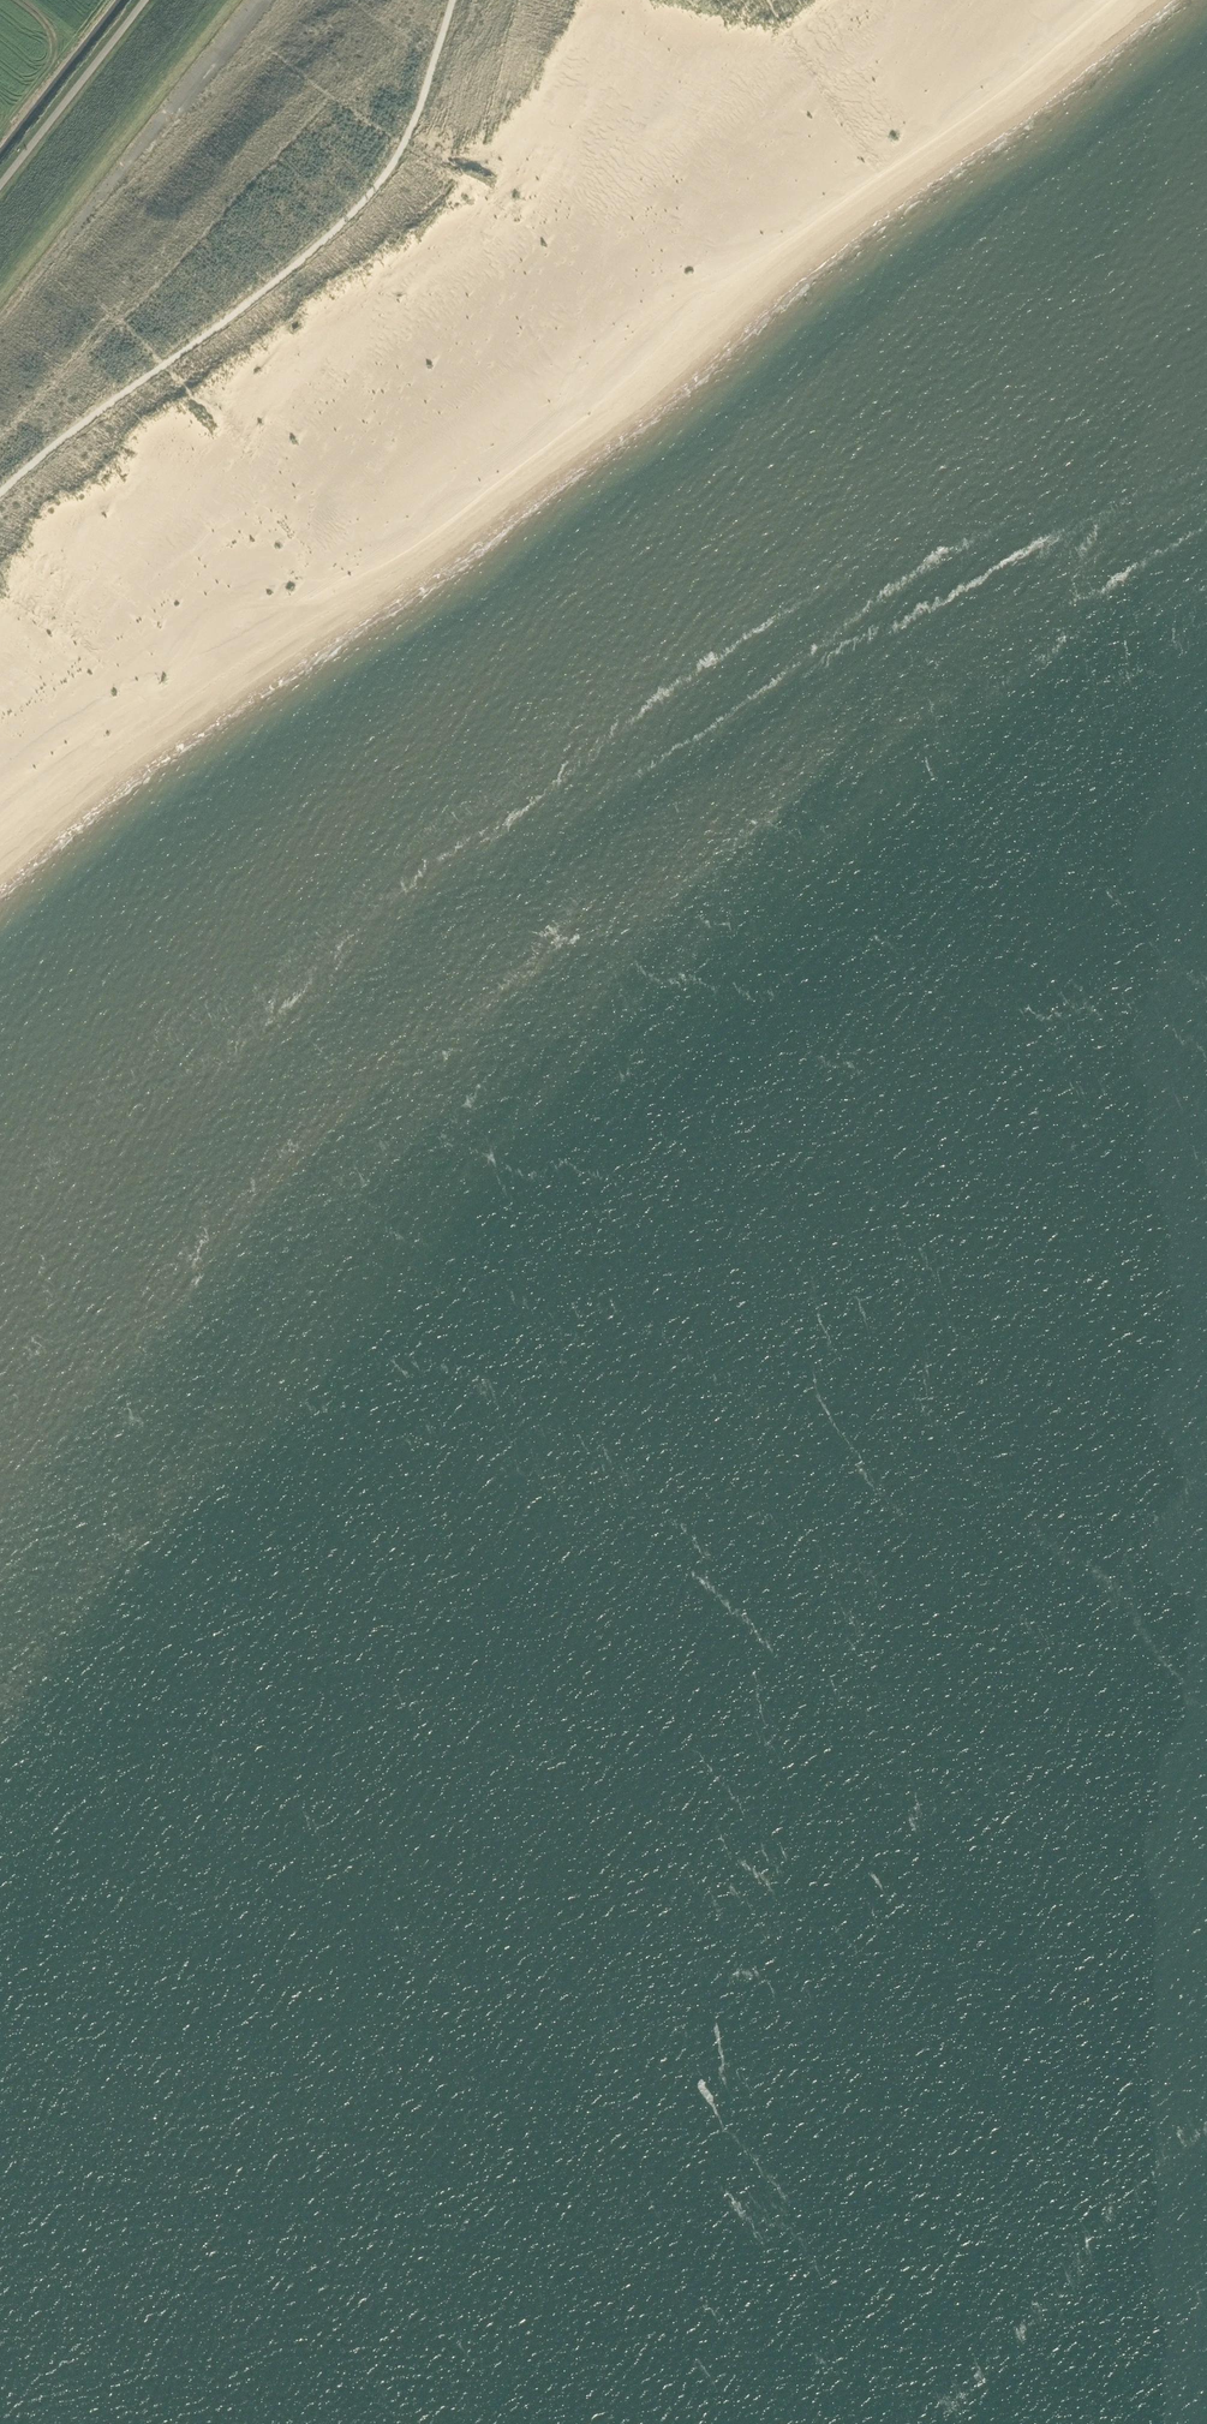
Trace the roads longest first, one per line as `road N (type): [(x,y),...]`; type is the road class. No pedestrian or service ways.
road 1 (unclassified): [(0,185),(145,0)]

